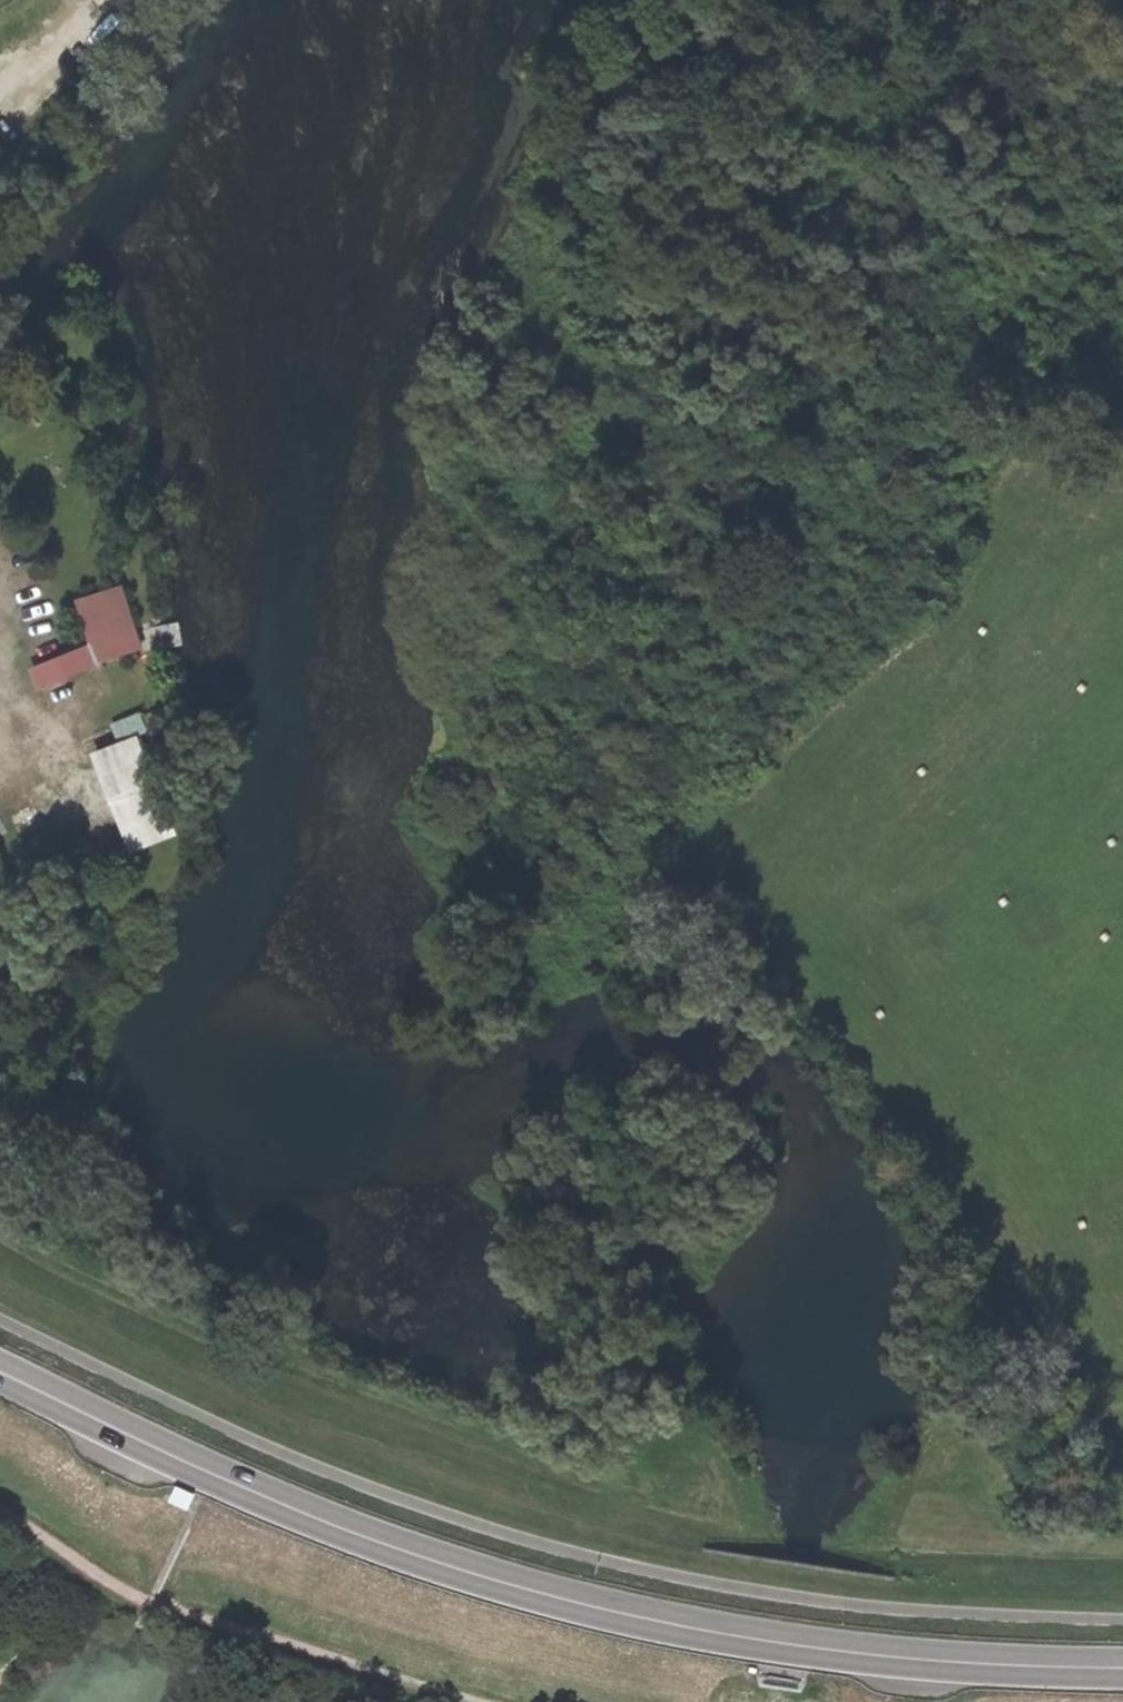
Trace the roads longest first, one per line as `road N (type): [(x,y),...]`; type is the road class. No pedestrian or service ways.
road 1 (primary): [(1122,1668),(870,1658),(596,1609),(320,1521),(0,1373)]
road 2 (track): [(472,1701),(151,1603),(0,1513)]

